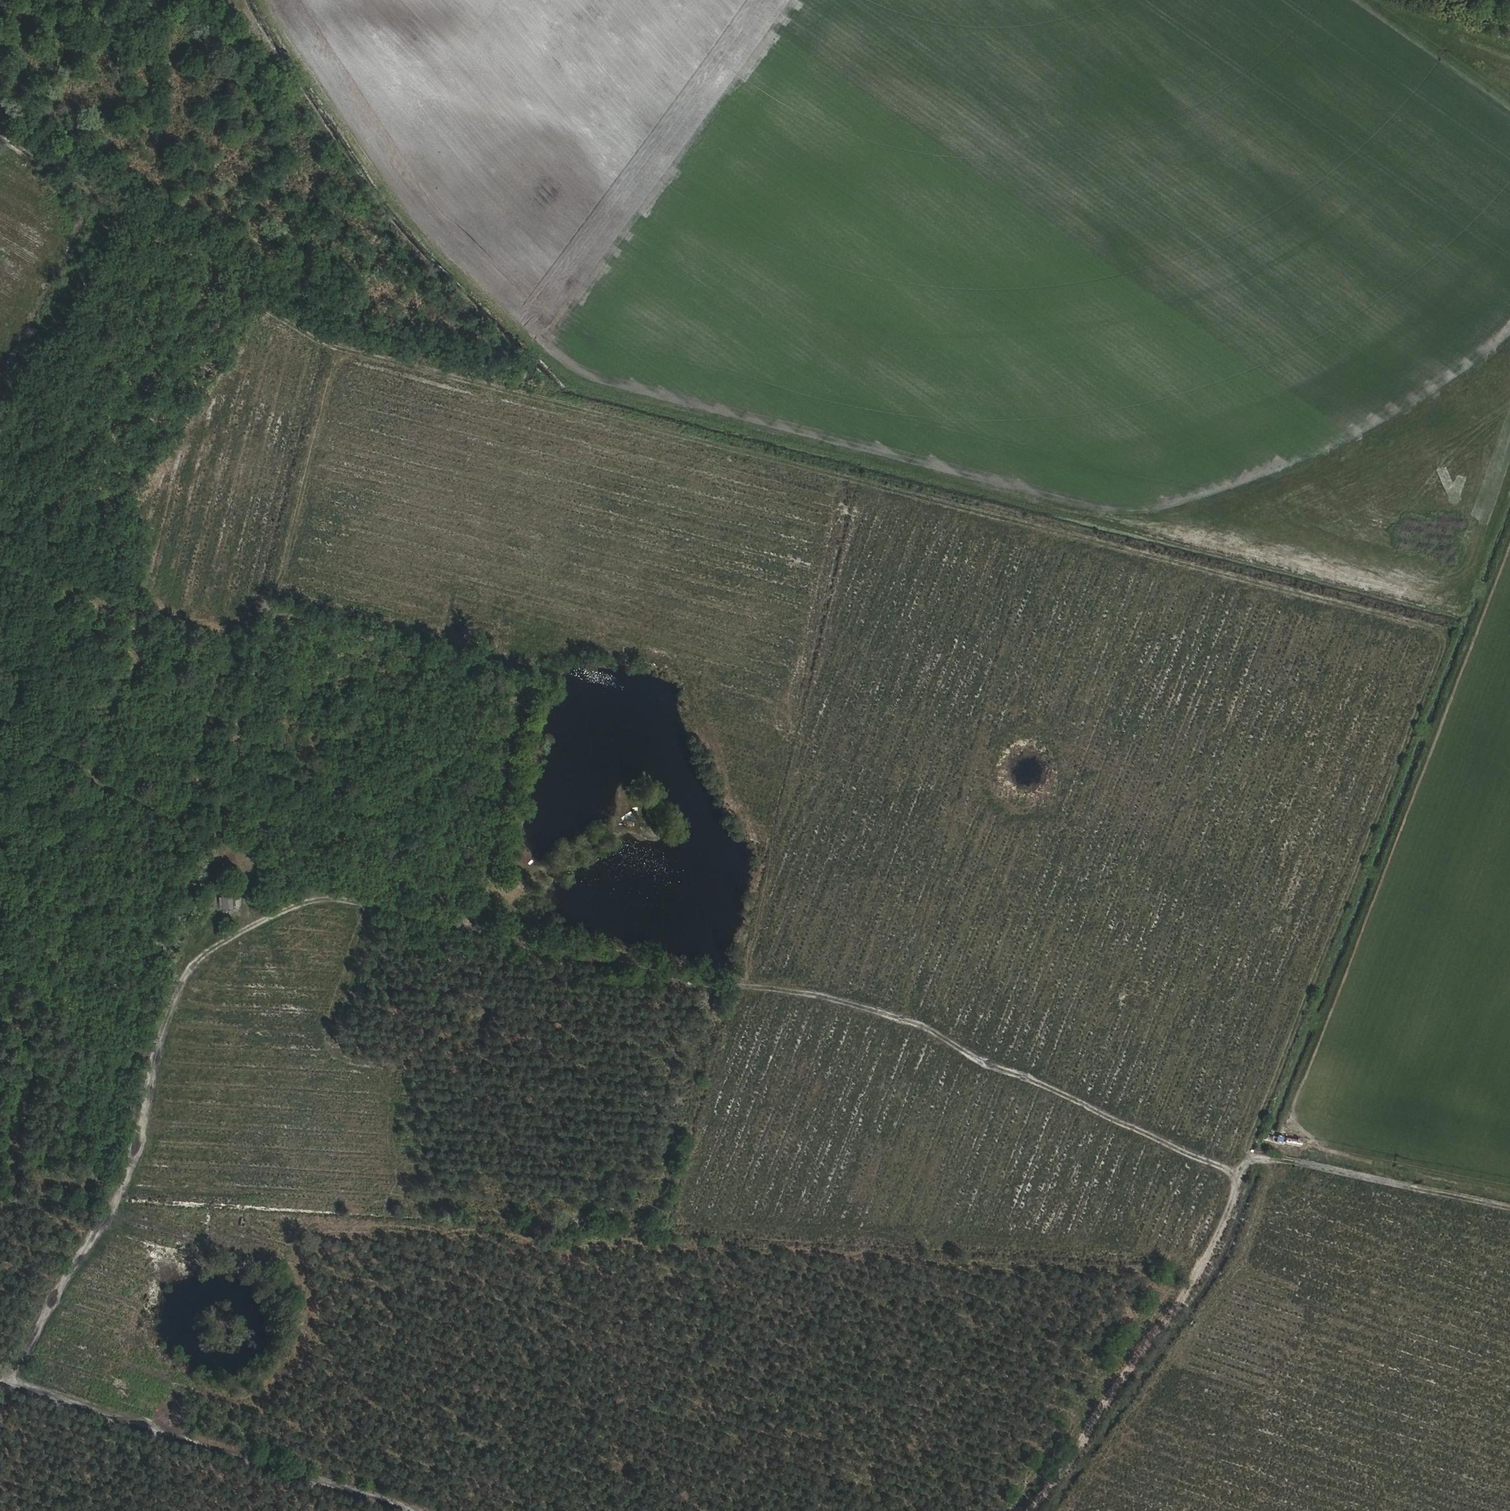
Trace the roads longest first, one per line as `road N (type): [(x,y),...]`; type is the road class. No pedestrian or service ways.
road 1 (track): [(1035,1510),(1192,1284),(1239,1175),(882,1010),(704,986),(332,895),(270,916),(206,957),(179,990),(113,1209),(33,1337),(13,1385)]
road 2 (track): [(0,1381),(403,1510)]

